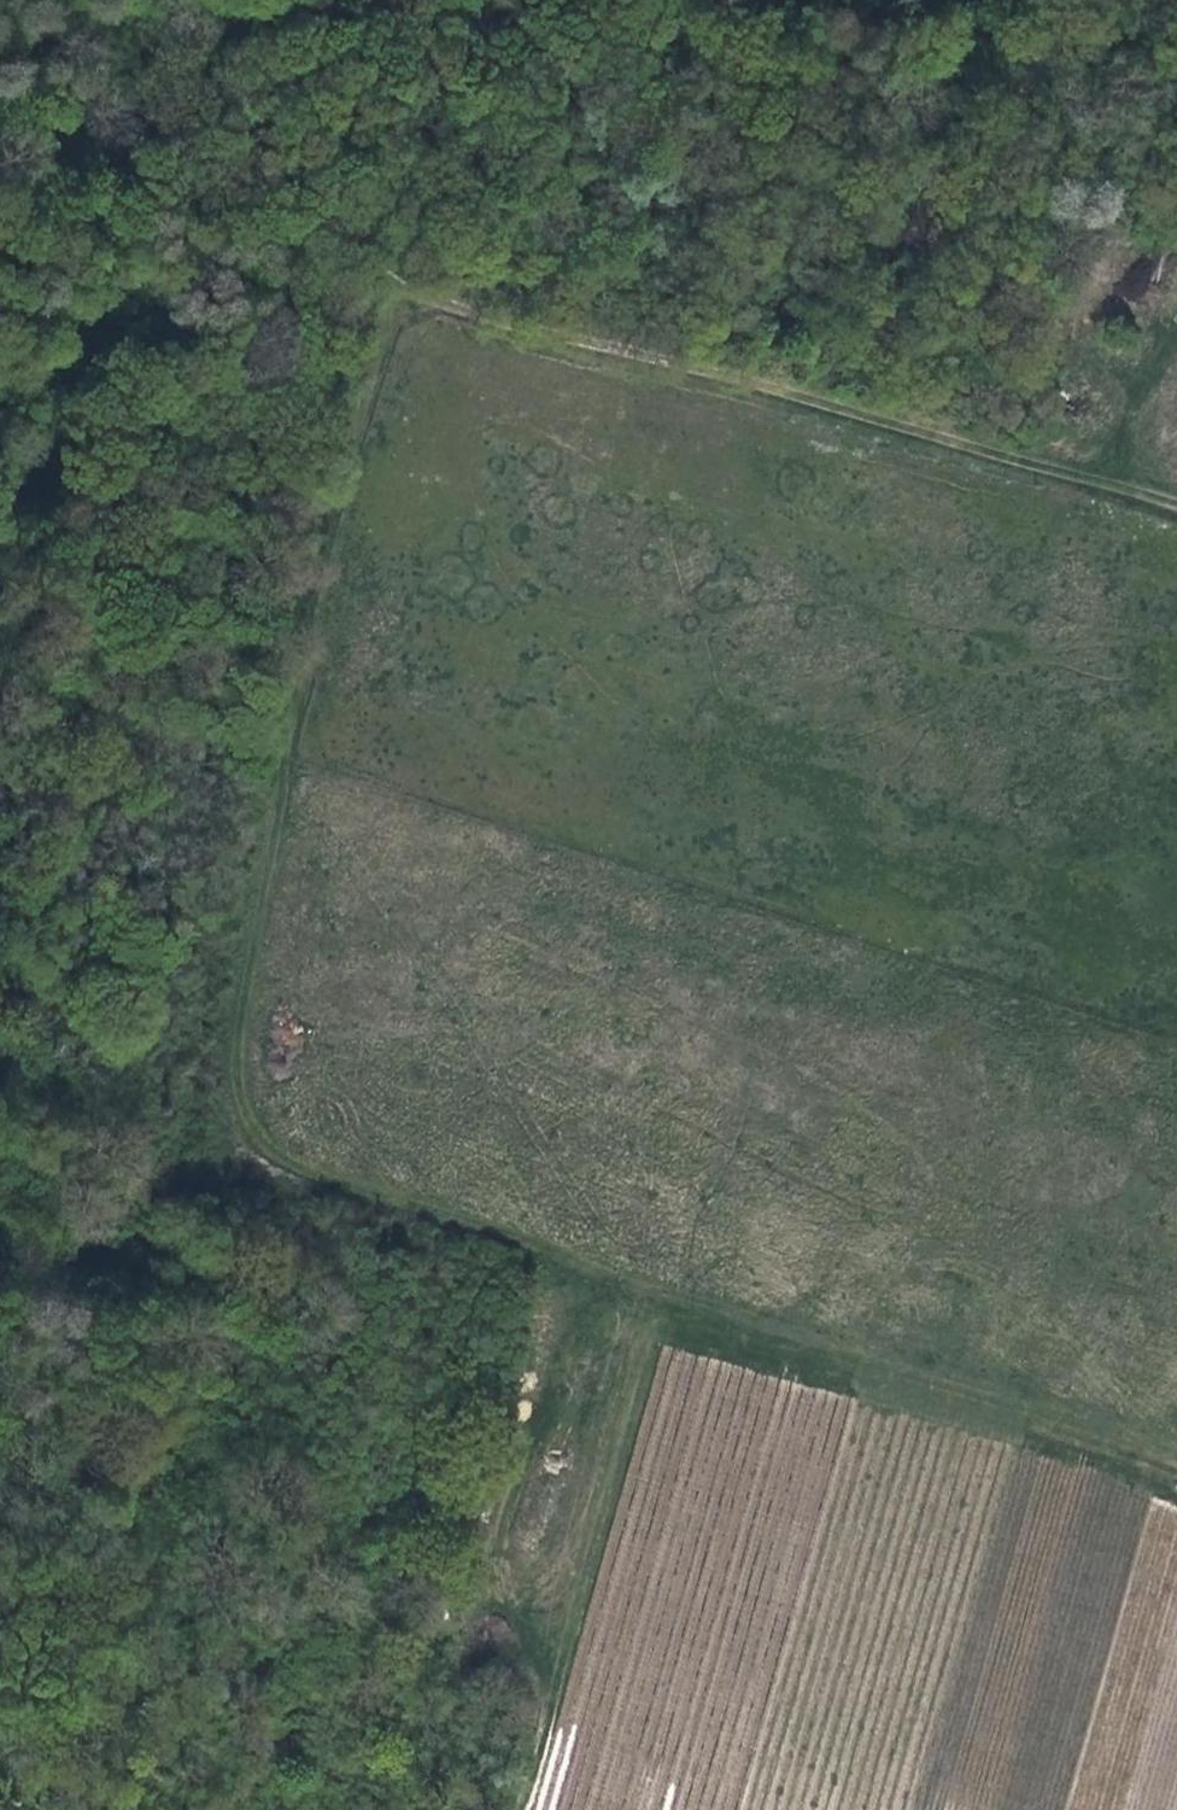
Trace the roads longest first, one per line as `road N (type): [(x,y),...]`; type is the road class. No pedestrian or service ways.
road 1 (track): [(1176,510),(828,405),(416,296)]
road 2 (track): [(1176,1500),(1029,1432)]

